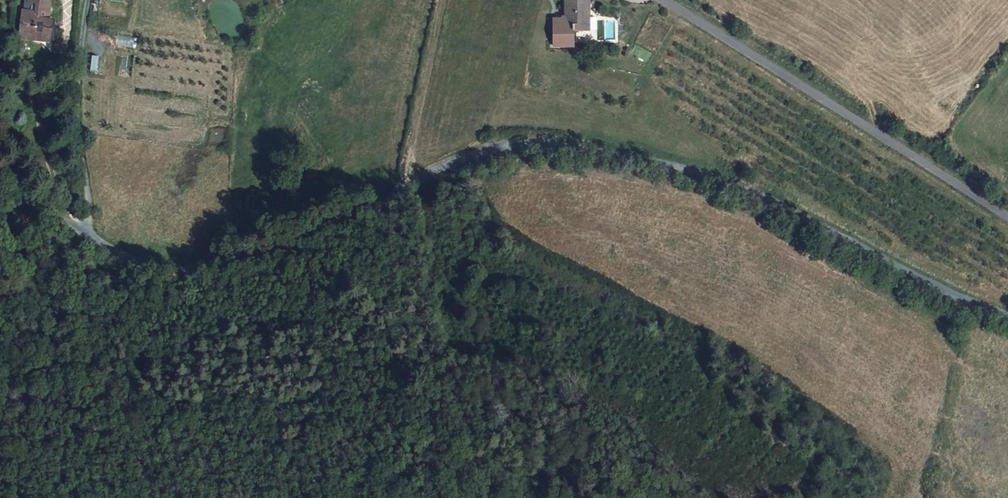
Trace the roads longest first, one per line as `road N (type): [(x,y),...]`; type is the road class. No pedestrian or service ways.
road 1 (unclassified): [(1007,318),(794,207),(711,171),(642,153),(543,140),(480,152),(301,240),(213,268),(167,265),(92,235),(0,177)]
road 2 (unclassified): [(661,0),(1007,220)]
road 3 (track): [(90,0),(76,120),(92,235)]

